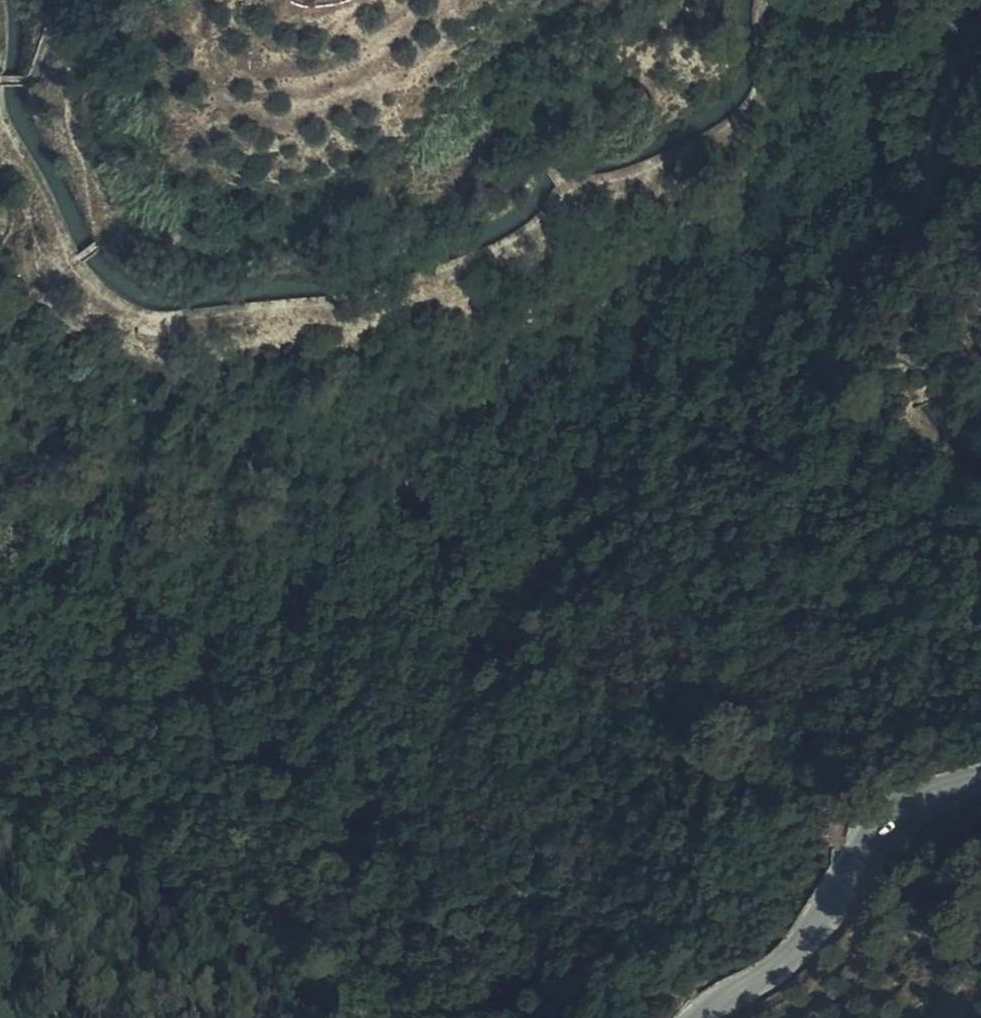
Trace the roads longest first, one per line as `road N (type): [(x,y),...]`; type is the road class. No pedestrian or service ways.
road 1 (tertiary): [(694,1017),(779,970),(815,939),(869,824),(887,804),(980,771)]

